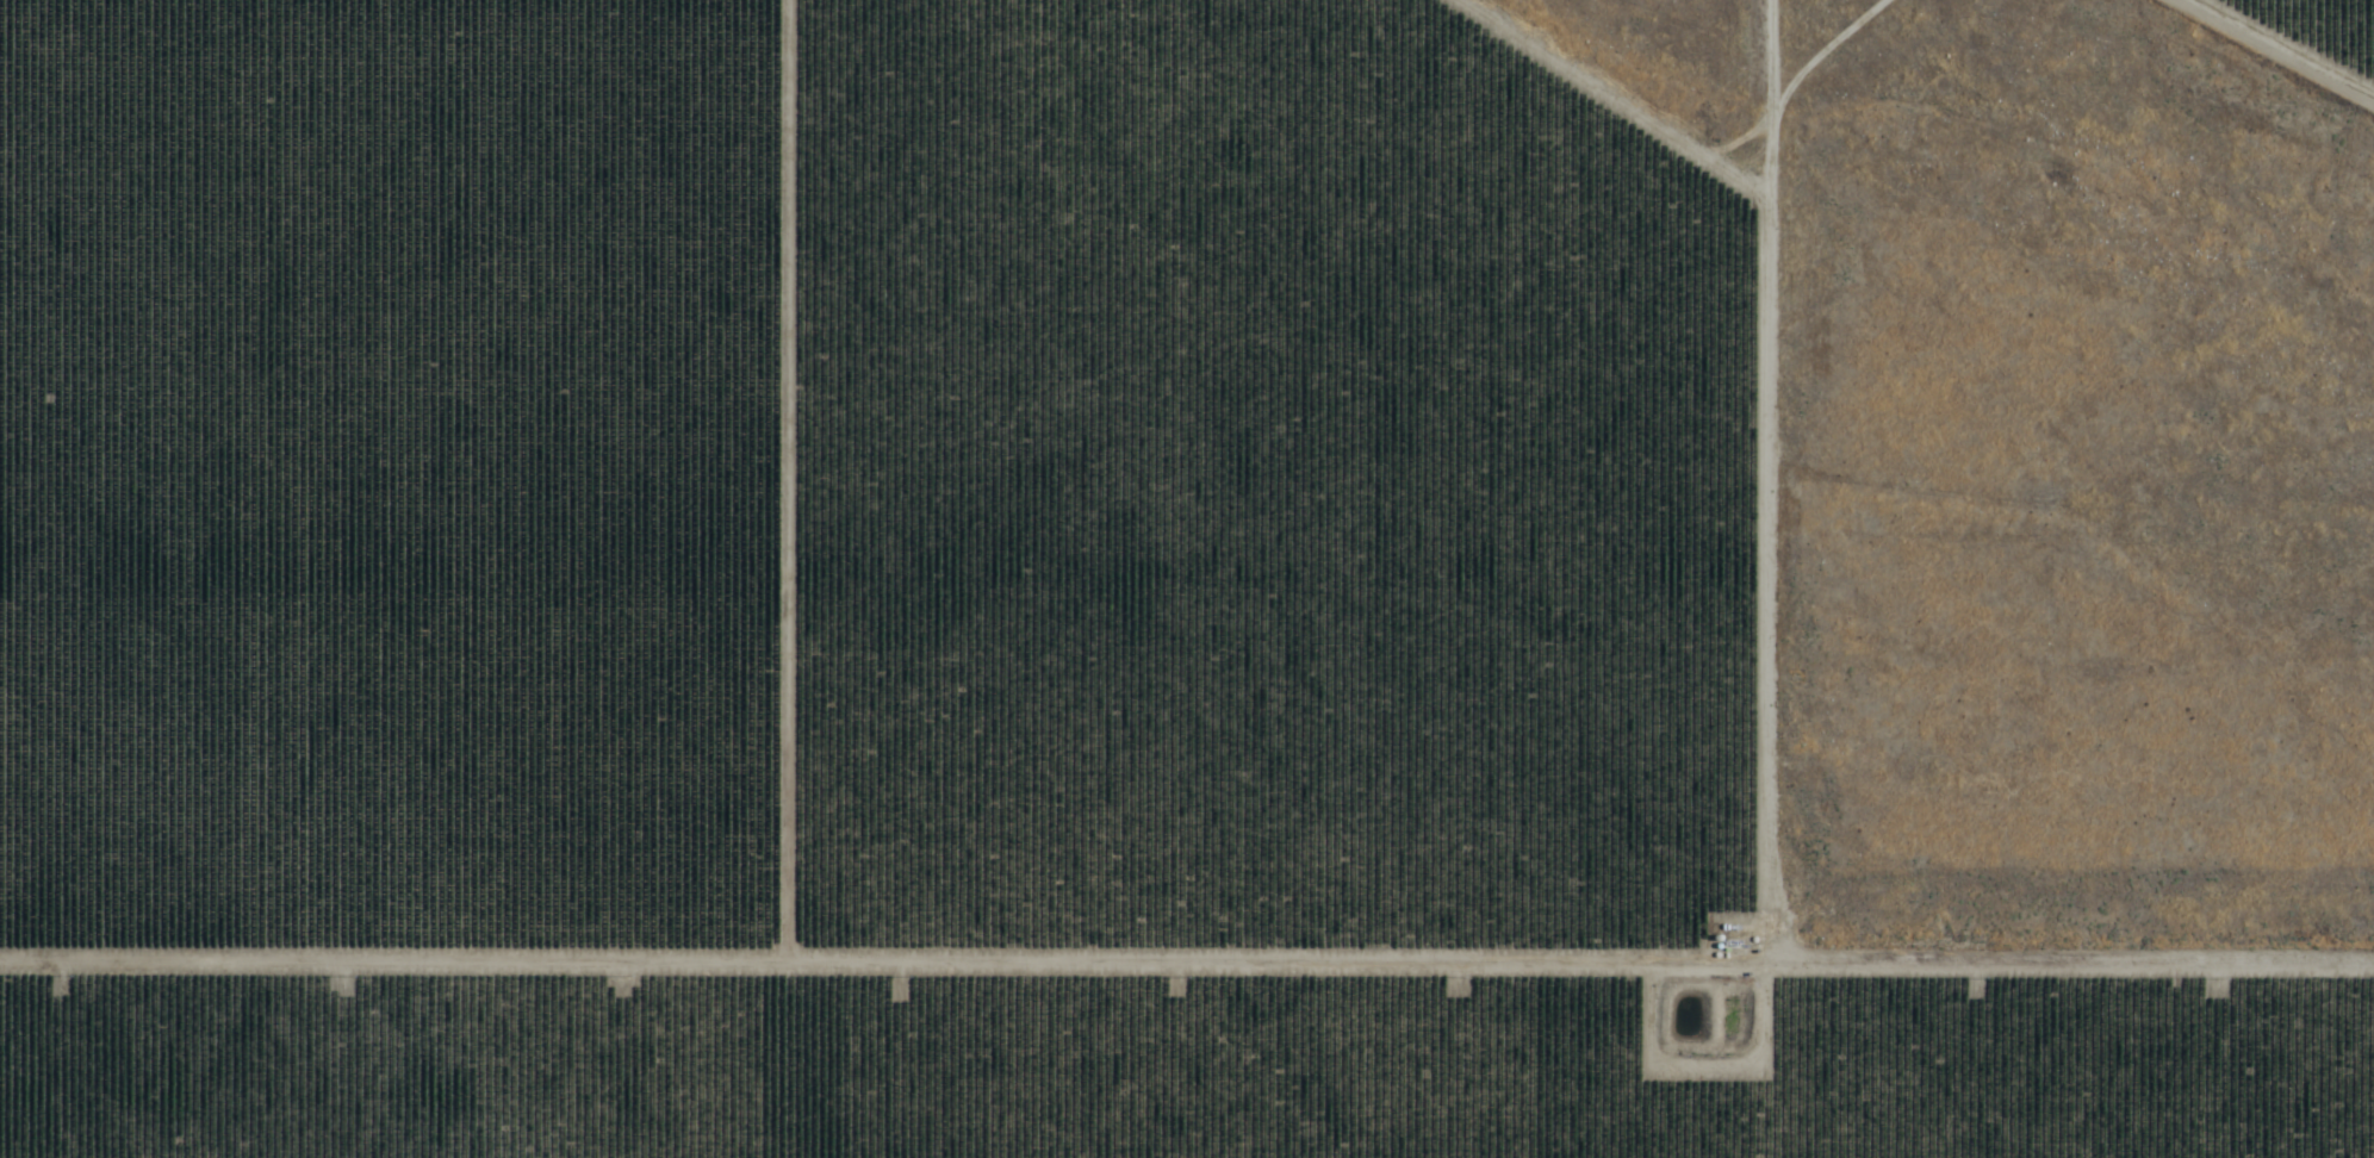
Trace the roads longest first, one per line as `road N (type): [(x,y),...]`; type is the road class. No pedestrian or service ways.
road 1 (residential): [(0,897),(1809,908)]
road 2 (residential): [(2139,0),(2373,114)]

